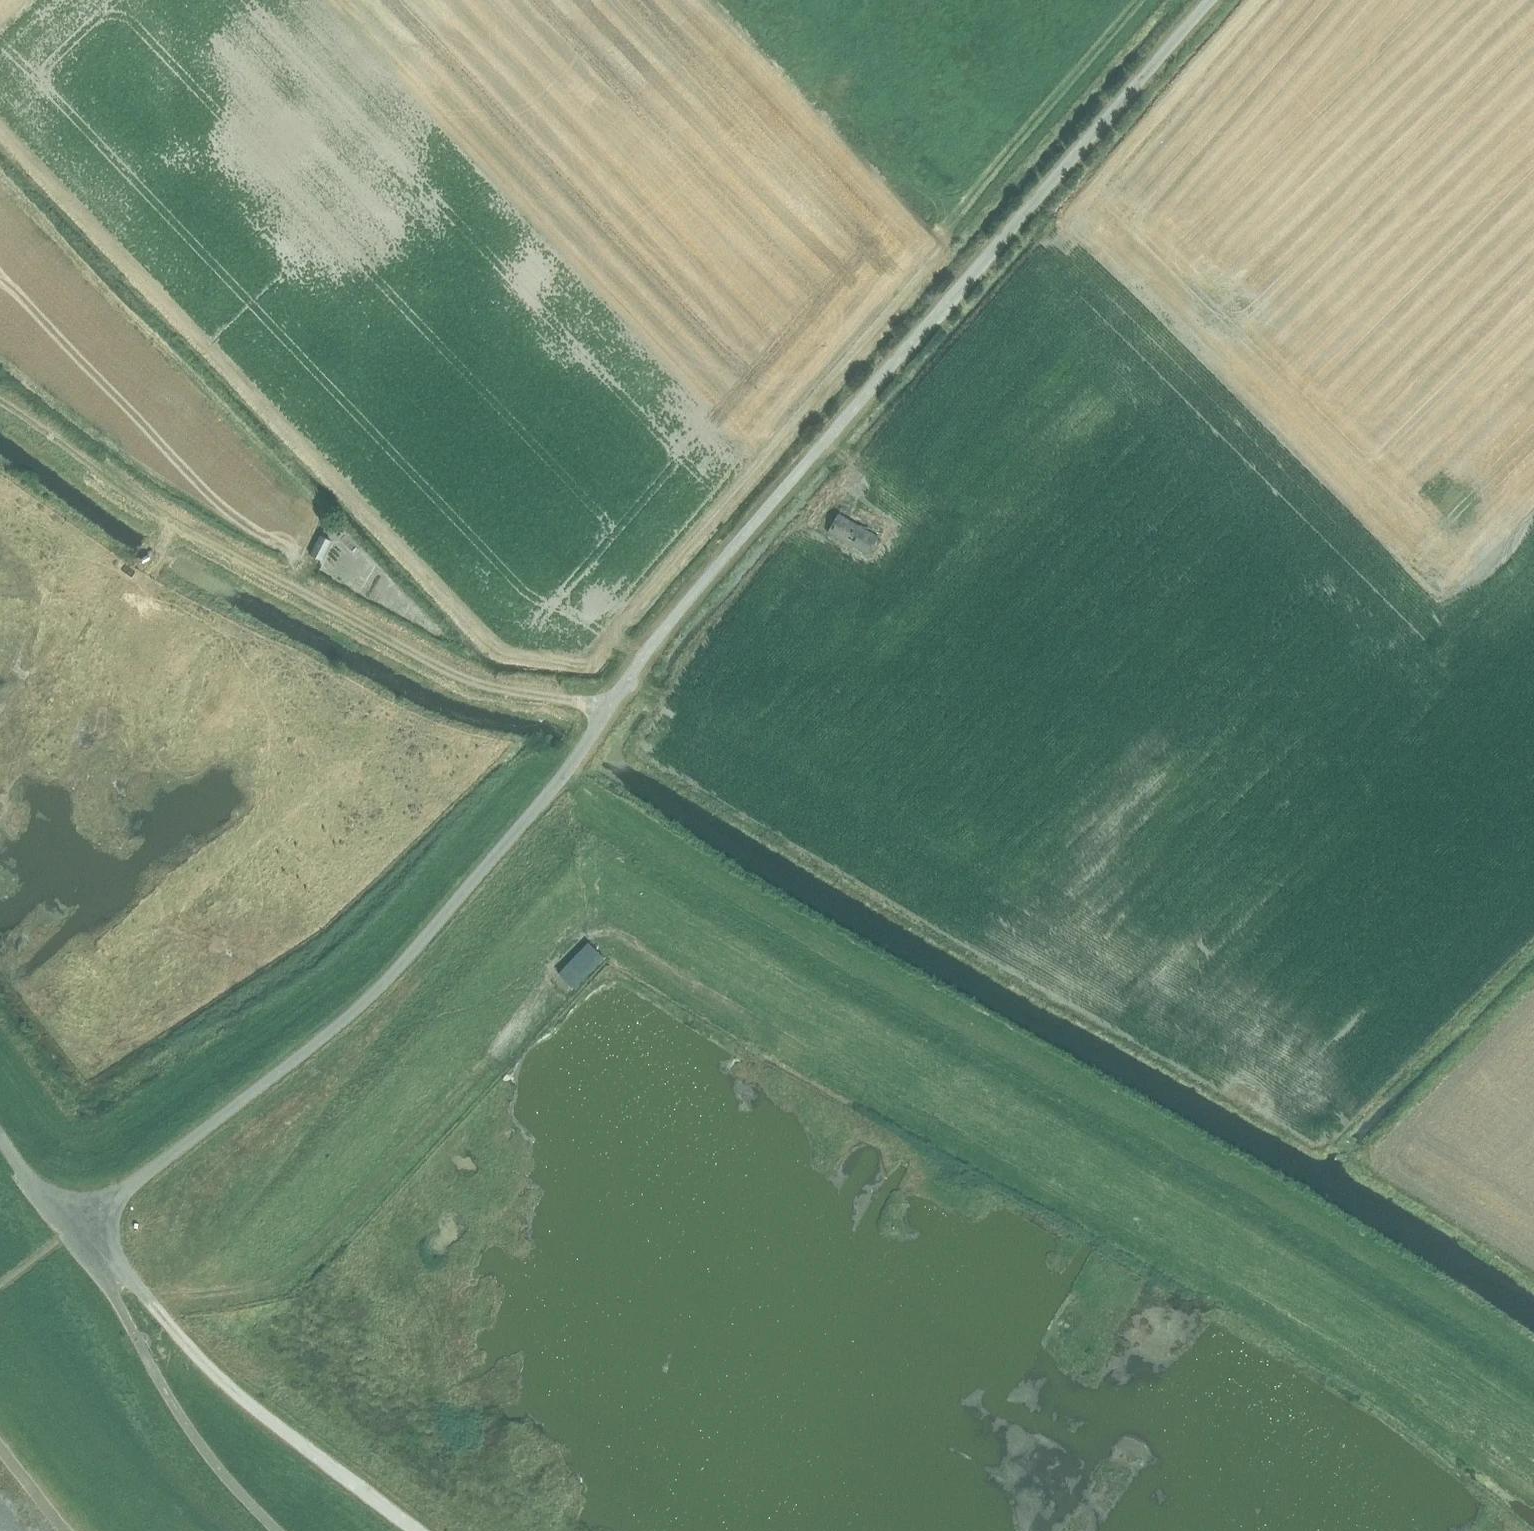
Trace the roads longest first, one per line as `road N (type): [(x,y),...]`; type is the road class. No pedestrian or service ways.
road 1 (unclassified): [(80,1228),(273,1081),(393,977),(571,763),(605,707),(747,531),(1212,0)]
road 2 (track): [(0,401),(167,518),(441,665),(478,681),(605,707)]
road 3 (track): [(422,1530),(204,1363),(80,1228)]
road 4 (unclassified): [(80,1228),(0,1132)]

